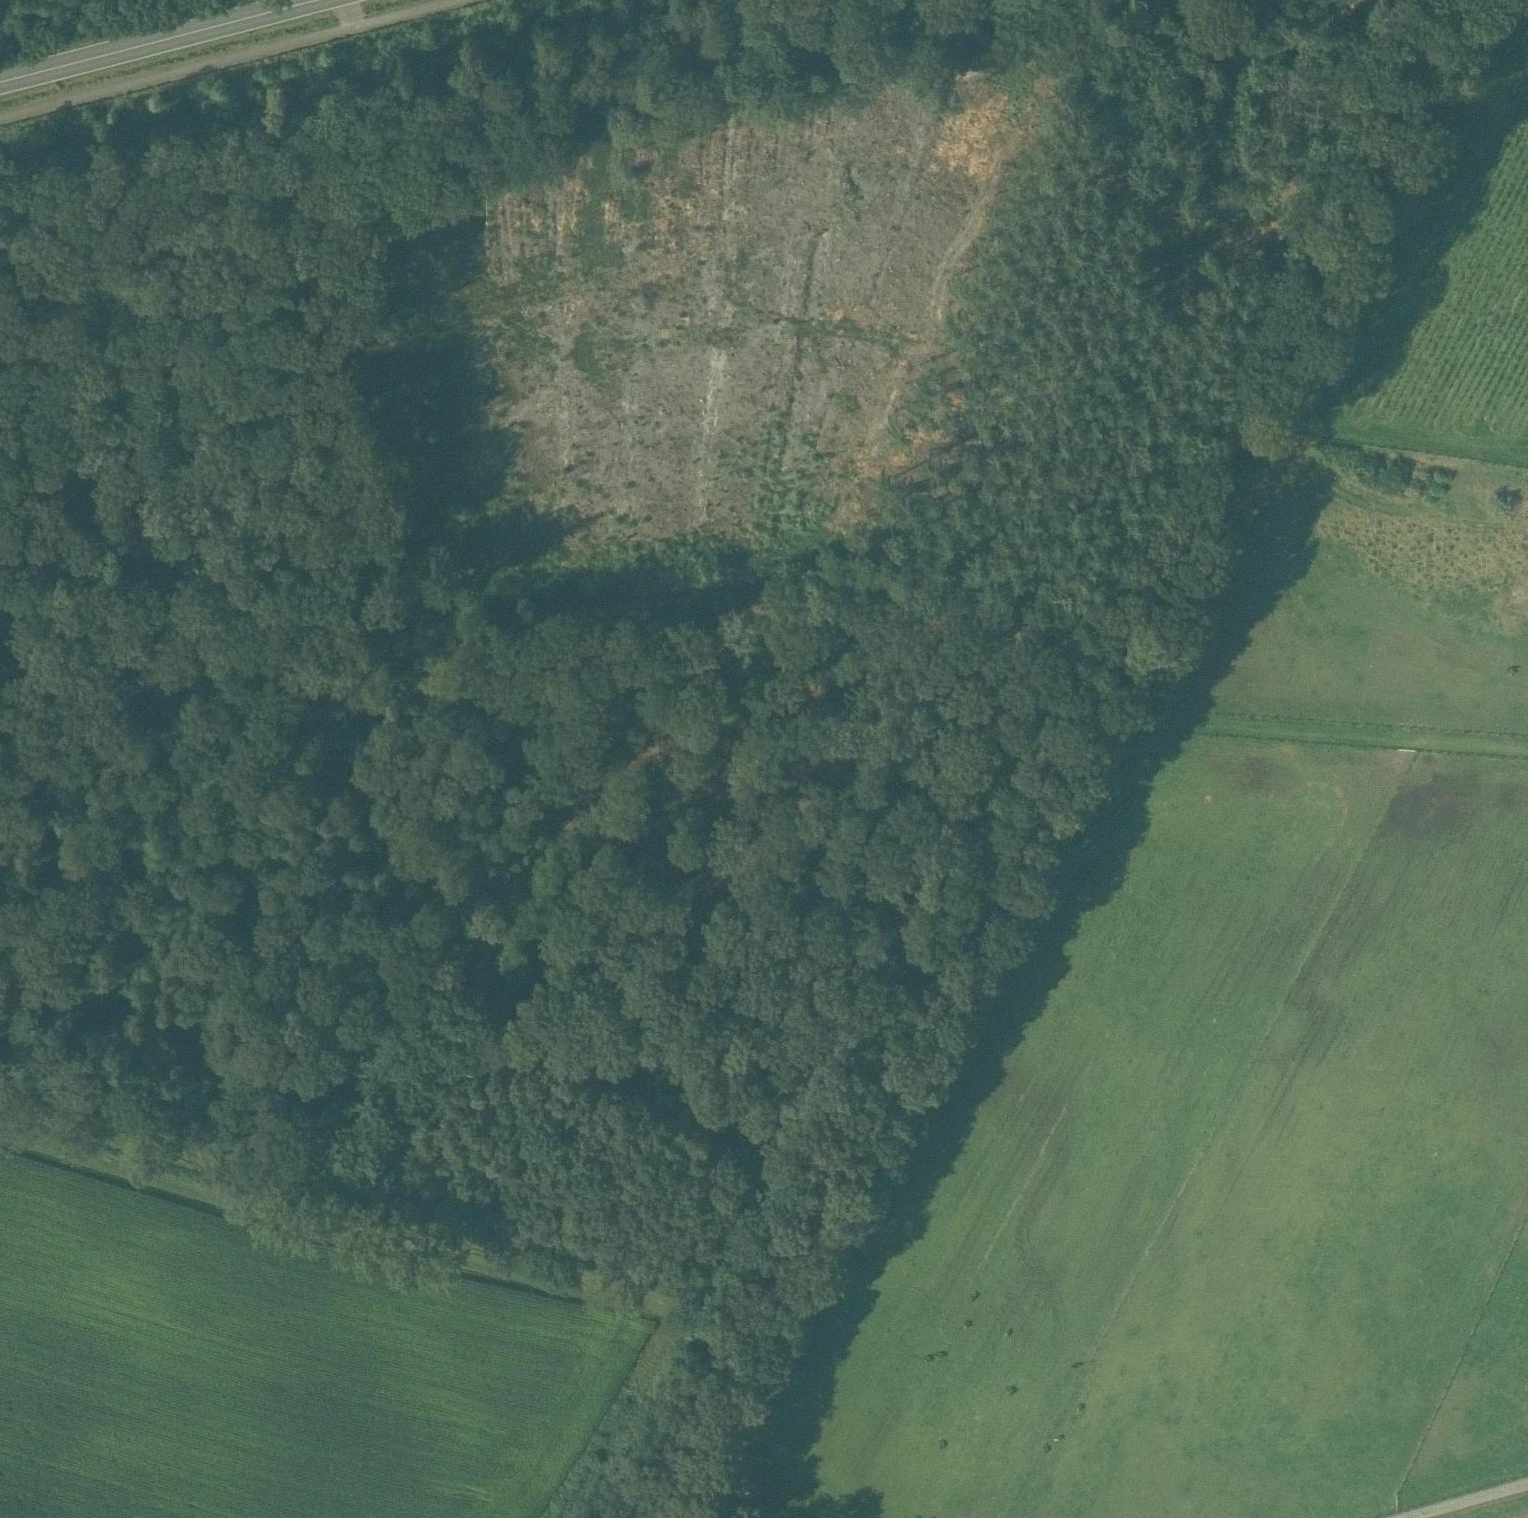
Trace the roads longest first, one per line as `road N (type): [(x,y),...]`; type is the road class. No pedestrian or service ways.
road 1 (unclassified): [(666,1448),(834,1167),(1466,0)]
road 2 (track): [(834,1167),(452,979)]
road 3 (secondary): [(312,0),(0,81)]
road 4 (unclassified): [(1527,1485),(1411,1517)]

